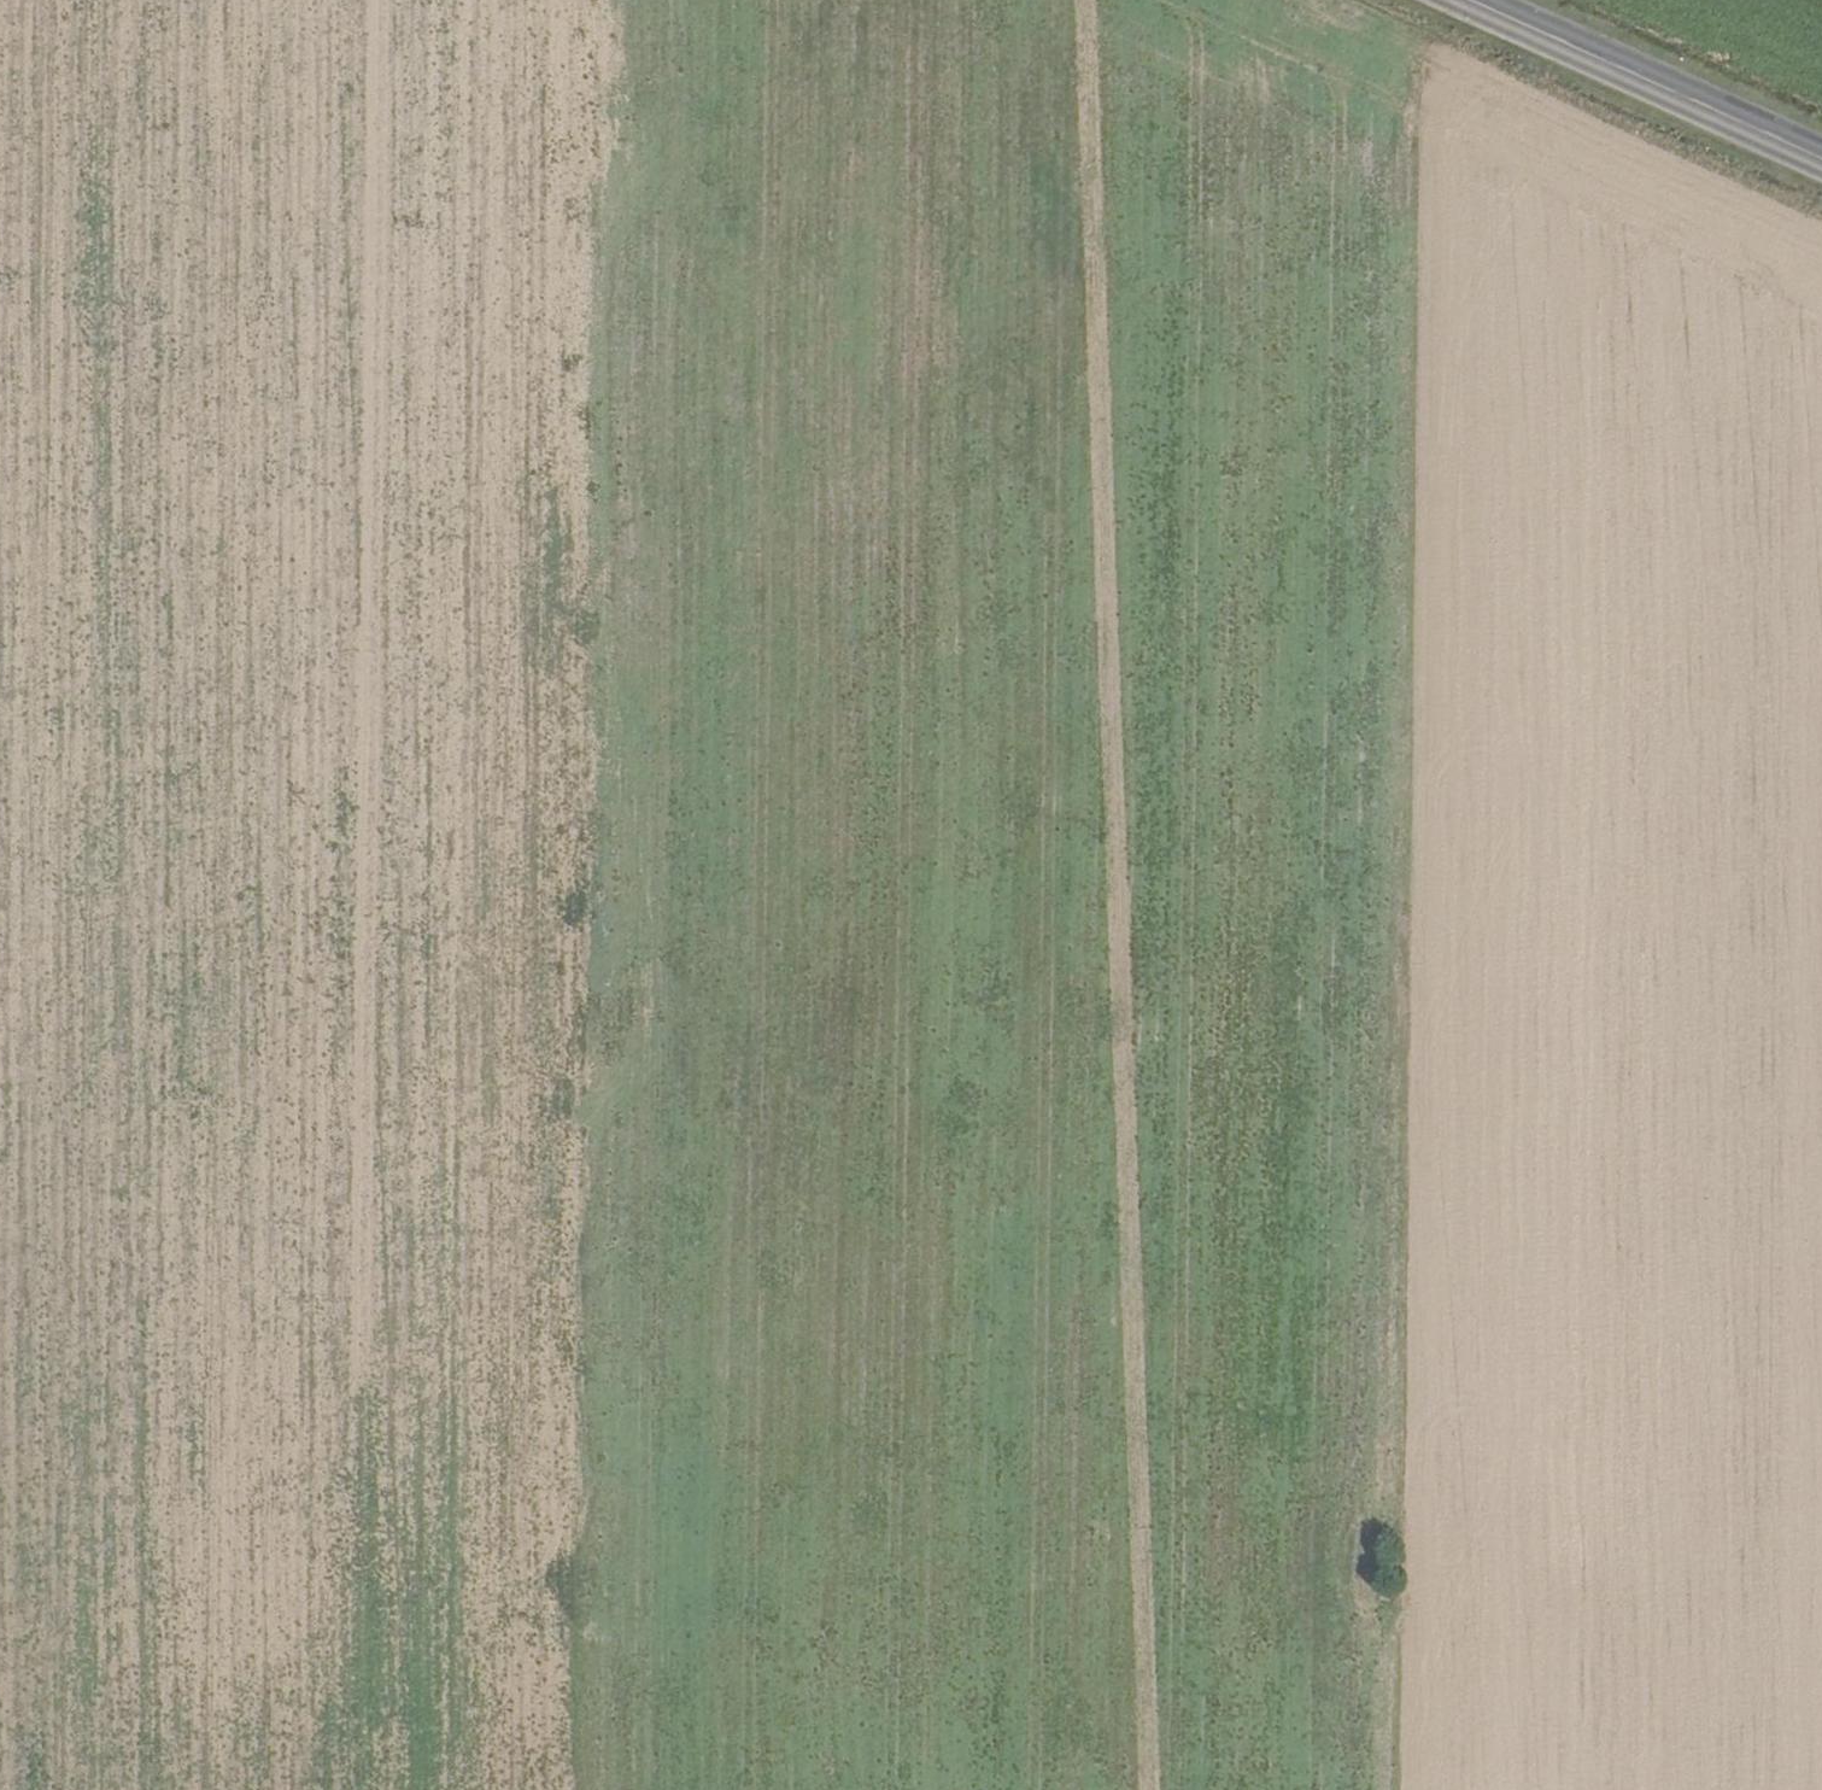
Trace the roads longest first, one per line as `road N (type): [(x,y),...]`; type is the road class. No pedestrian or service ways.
road 1 (primary): [(1471,0),(1821,158)]

